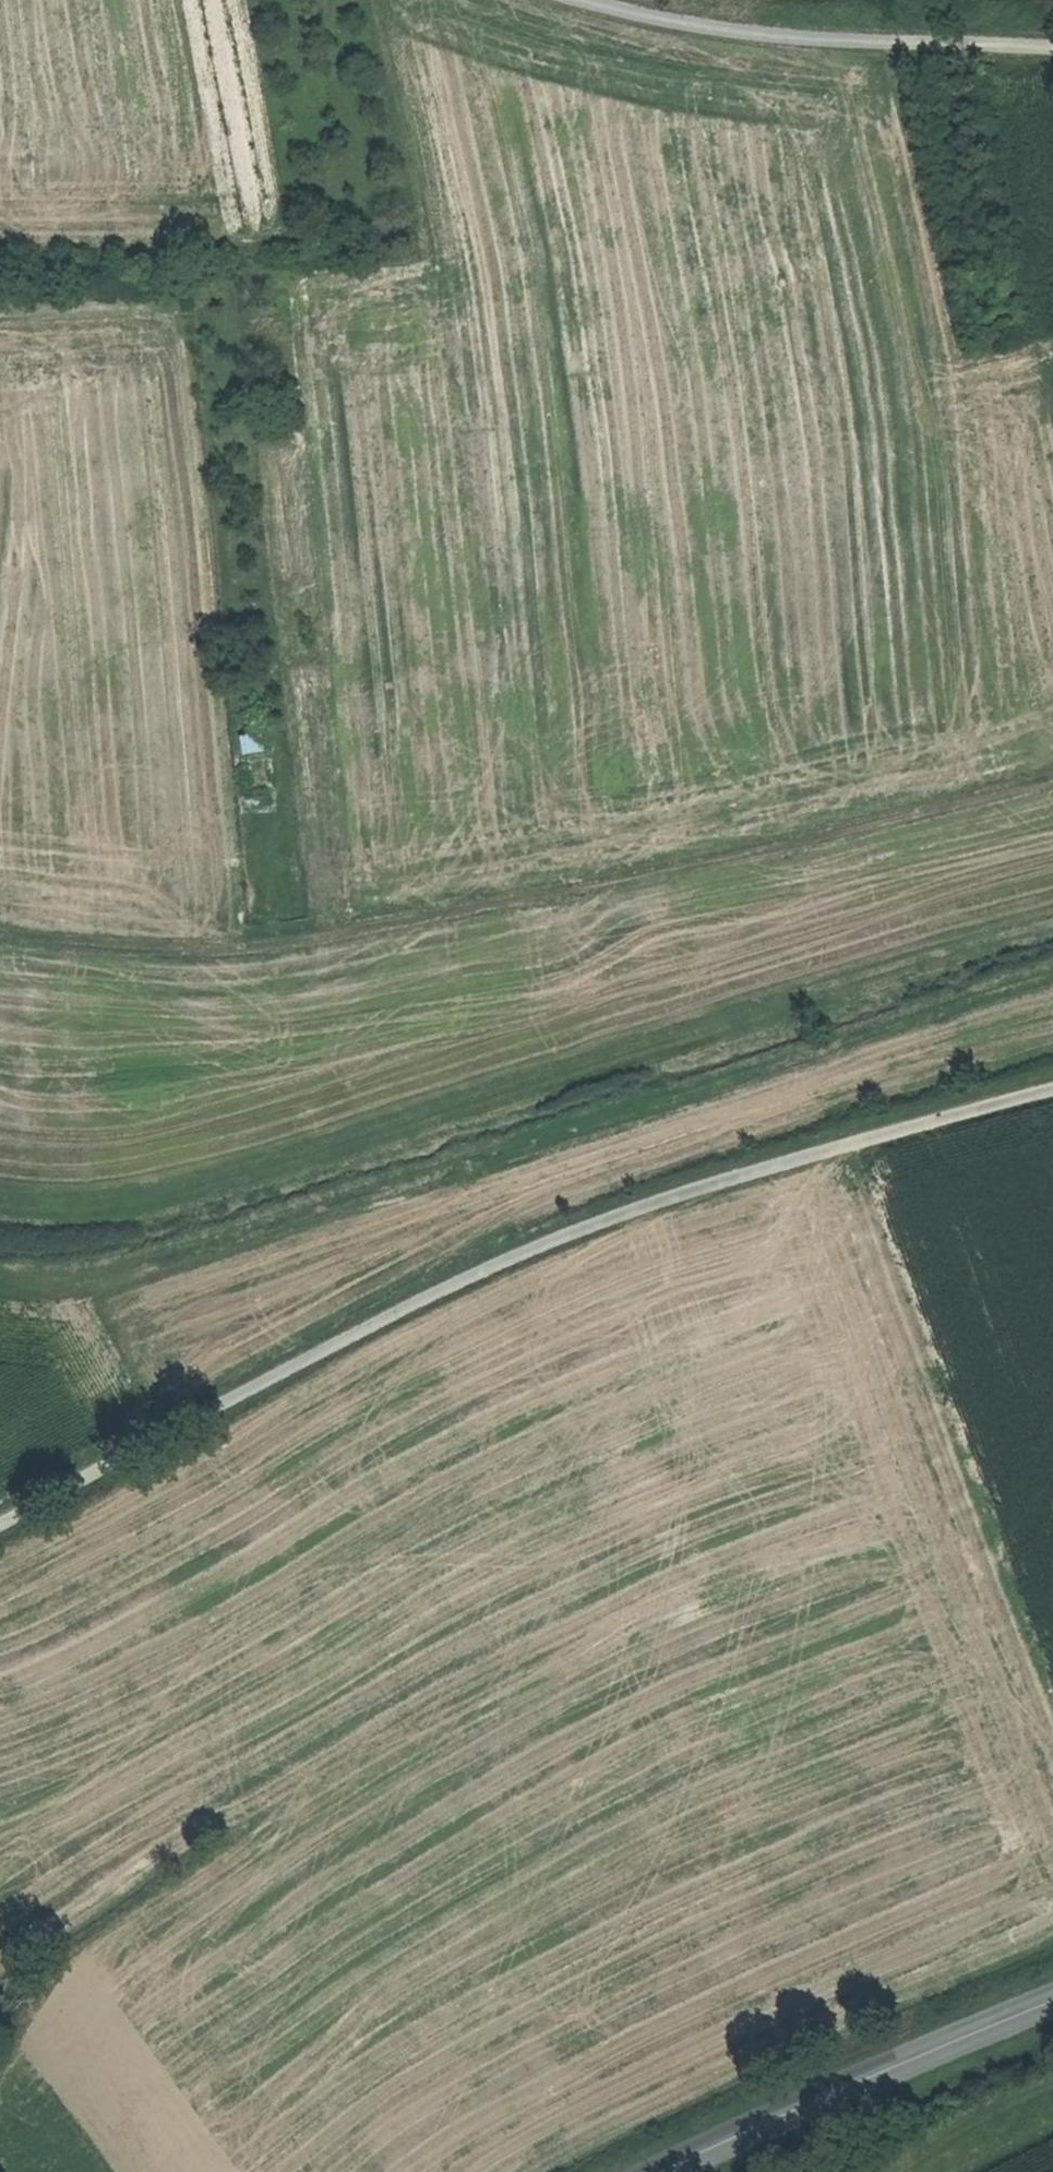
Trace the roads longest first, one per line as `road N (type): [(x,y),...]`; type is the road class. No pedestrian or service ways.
road 1 (track): [(0,1524),(466,1278),(624,1215),(873,1138),(1052,1093)]
road 2 (track): [(0,926),(197,951),(640,888),(1052,779)]
road 3 (track): [(551,0),(722,29),(1052,47)]
road 4 (tertiary): [(667,2171),(1052,2000)]

